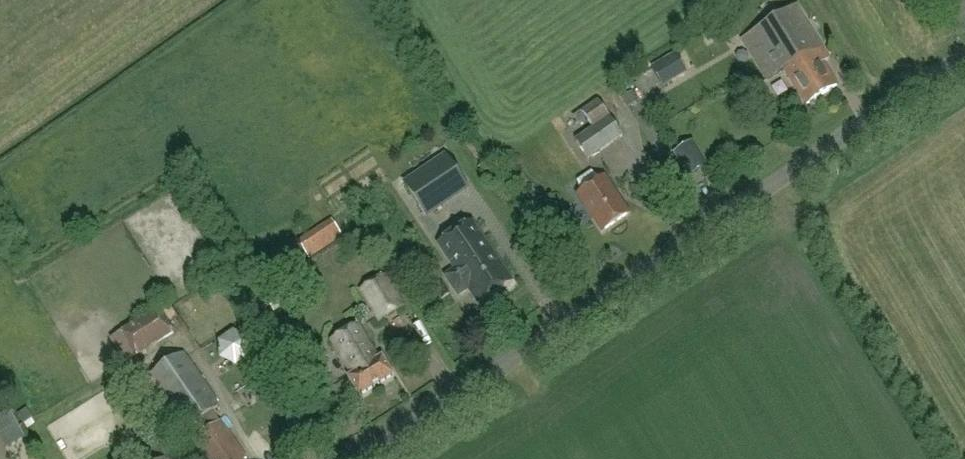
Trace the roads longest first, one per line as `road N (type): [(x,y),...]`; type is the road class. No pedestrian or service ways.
road 1 (unclassified): [(353,458),(964,49)]

